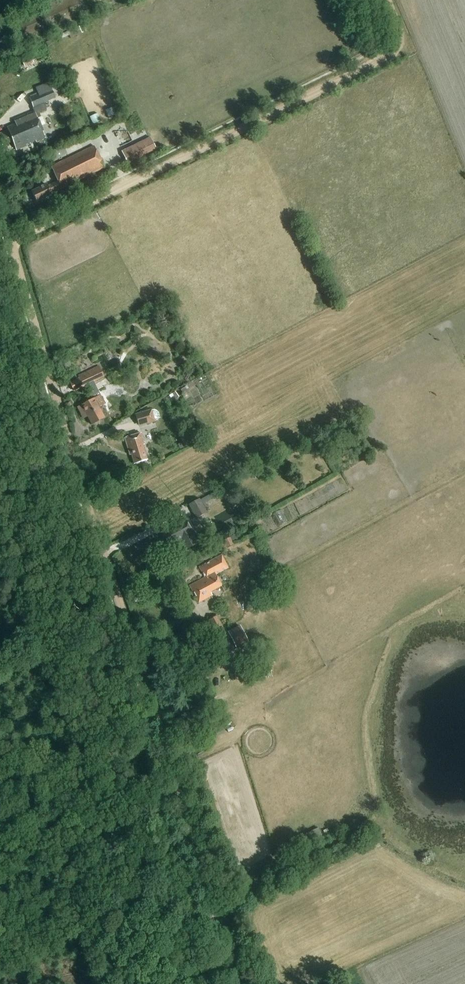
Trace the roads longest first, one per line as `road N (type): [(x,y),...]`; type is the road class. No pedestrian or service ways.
road 1 (track): [(241,983),(197,866),(0,204)]
road 2 (track): [(387,0),(397,22),(390,55),(4,246)]

